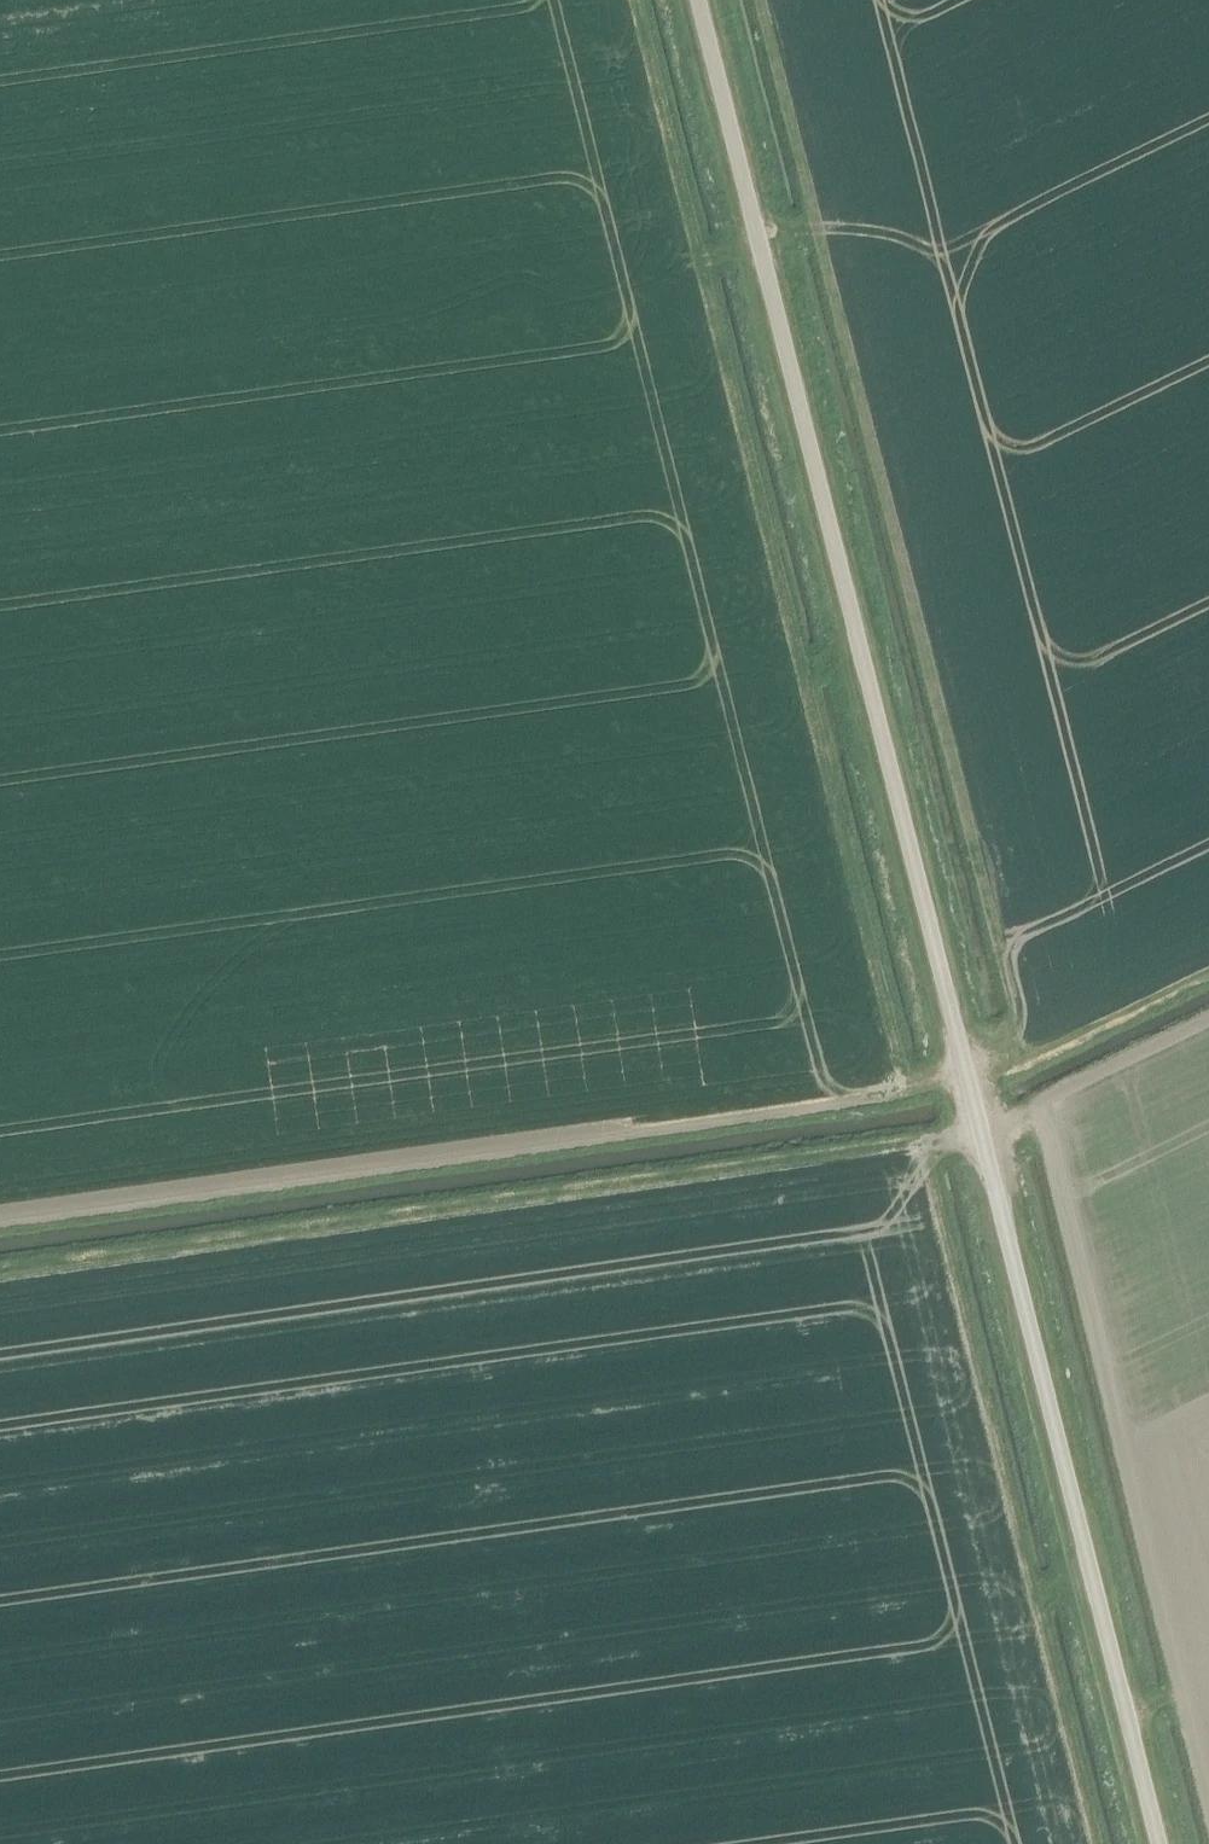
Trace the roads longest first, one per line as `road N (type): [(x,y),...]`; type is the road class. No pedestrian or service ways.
road 1 (unclassified): [(1160,1843),(699,0)]

